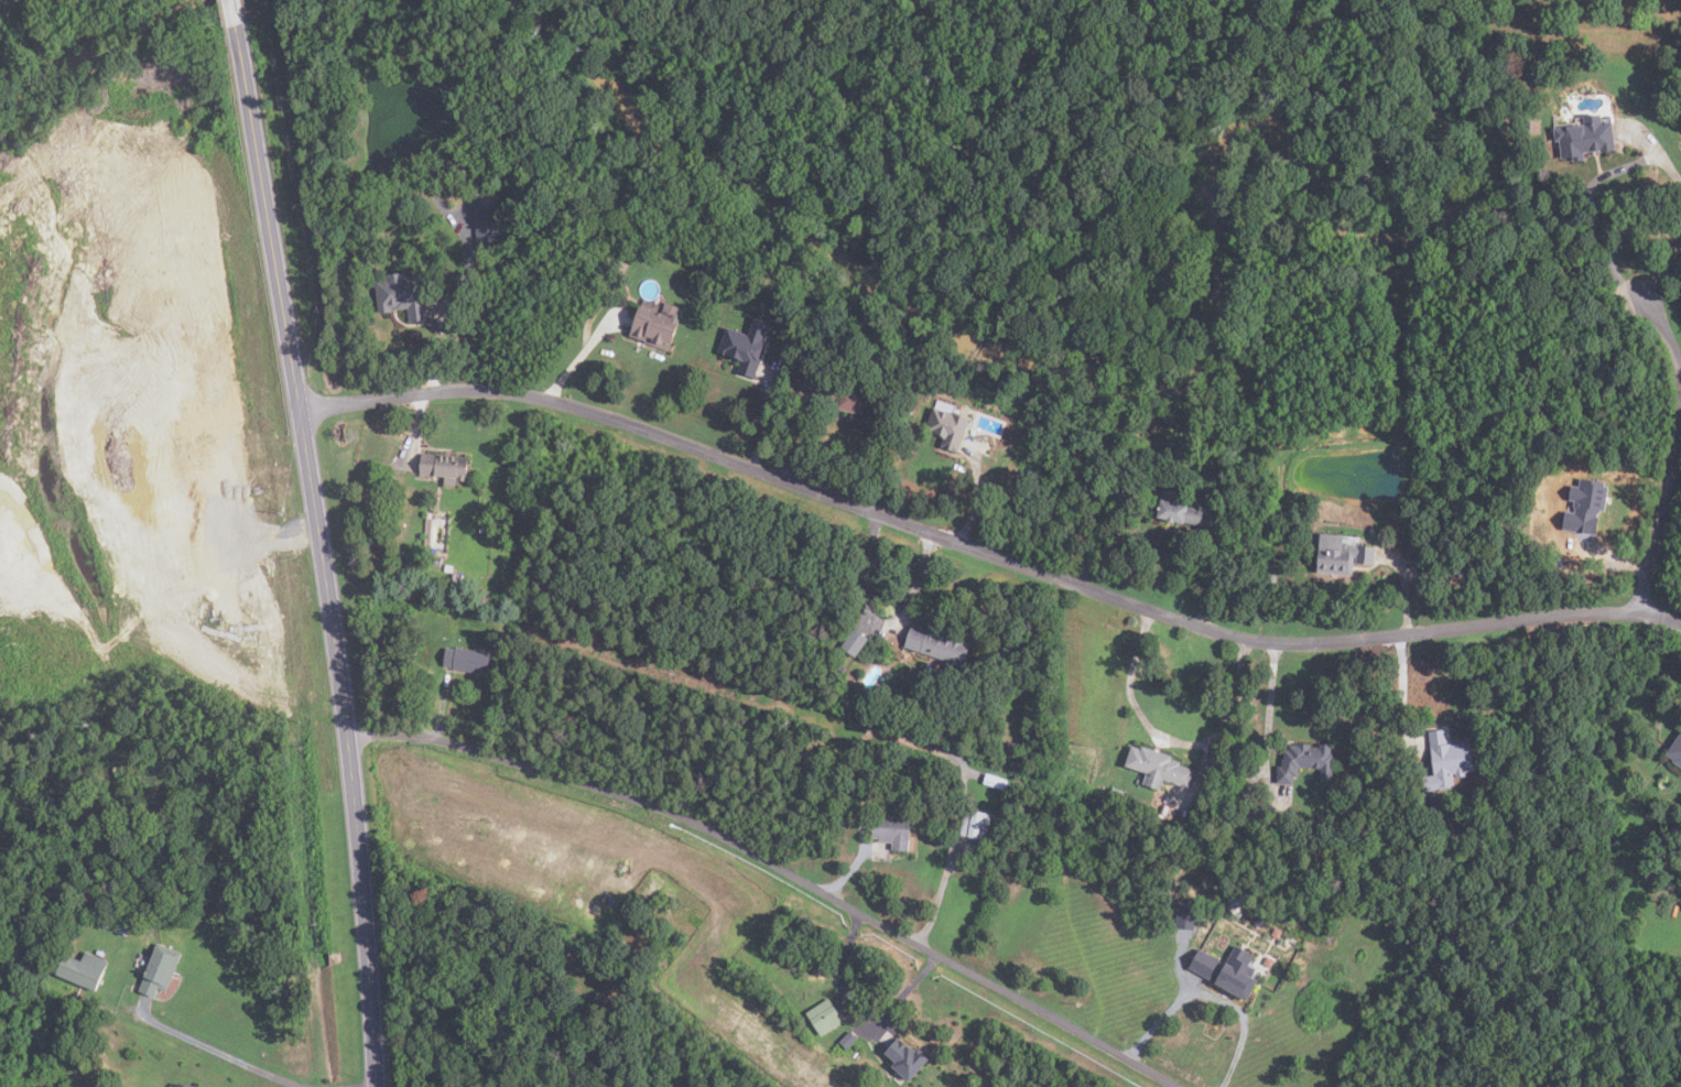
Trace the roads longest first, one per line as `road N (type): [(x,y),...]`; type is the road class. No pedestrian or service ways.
road 1 (residential): [(300,410),(463,389),(550,400),(1244,640),(1344,642),(1596,613),(1680,624)]
road 2 (primary): [(380,1086),(361,800),(327,547),(237,25)]
road 3 (residential): [(1641,615),(1680,428)]

